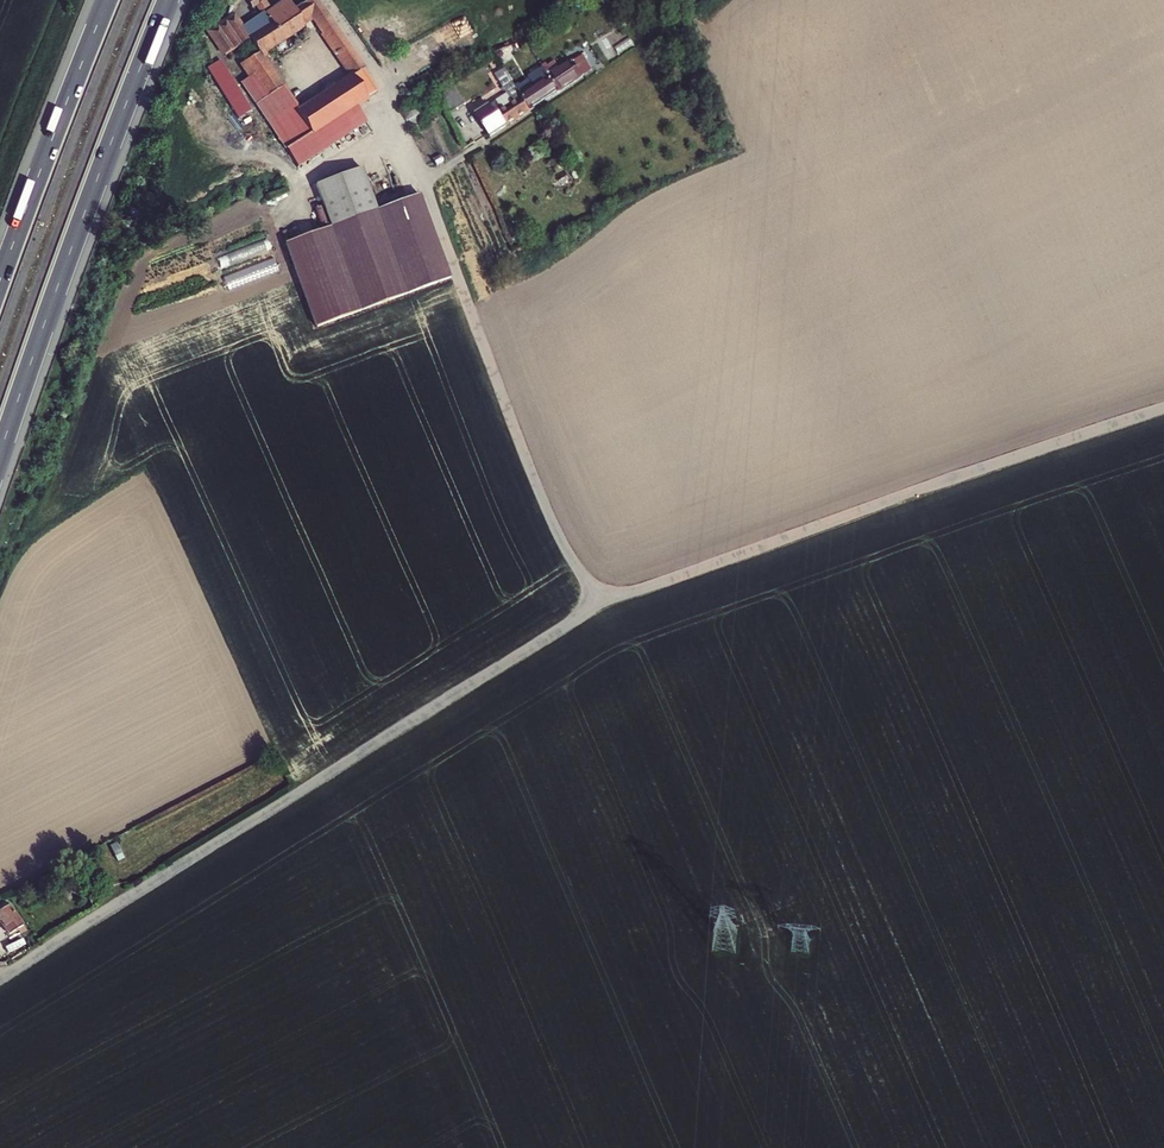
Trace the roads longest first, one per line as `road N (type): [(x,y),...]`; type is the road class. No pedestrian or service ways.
road 1 (track): [(0,978),(599,600)]
road 2 (track): [(325,0),(382,83),(557,532),(599,600)]
road 3 (track): [(599,600),(1163,407)]
road 4 (motorway): [(0,453),(168,0)]
road 5 (motorway): [(107,0),(0,280)]

